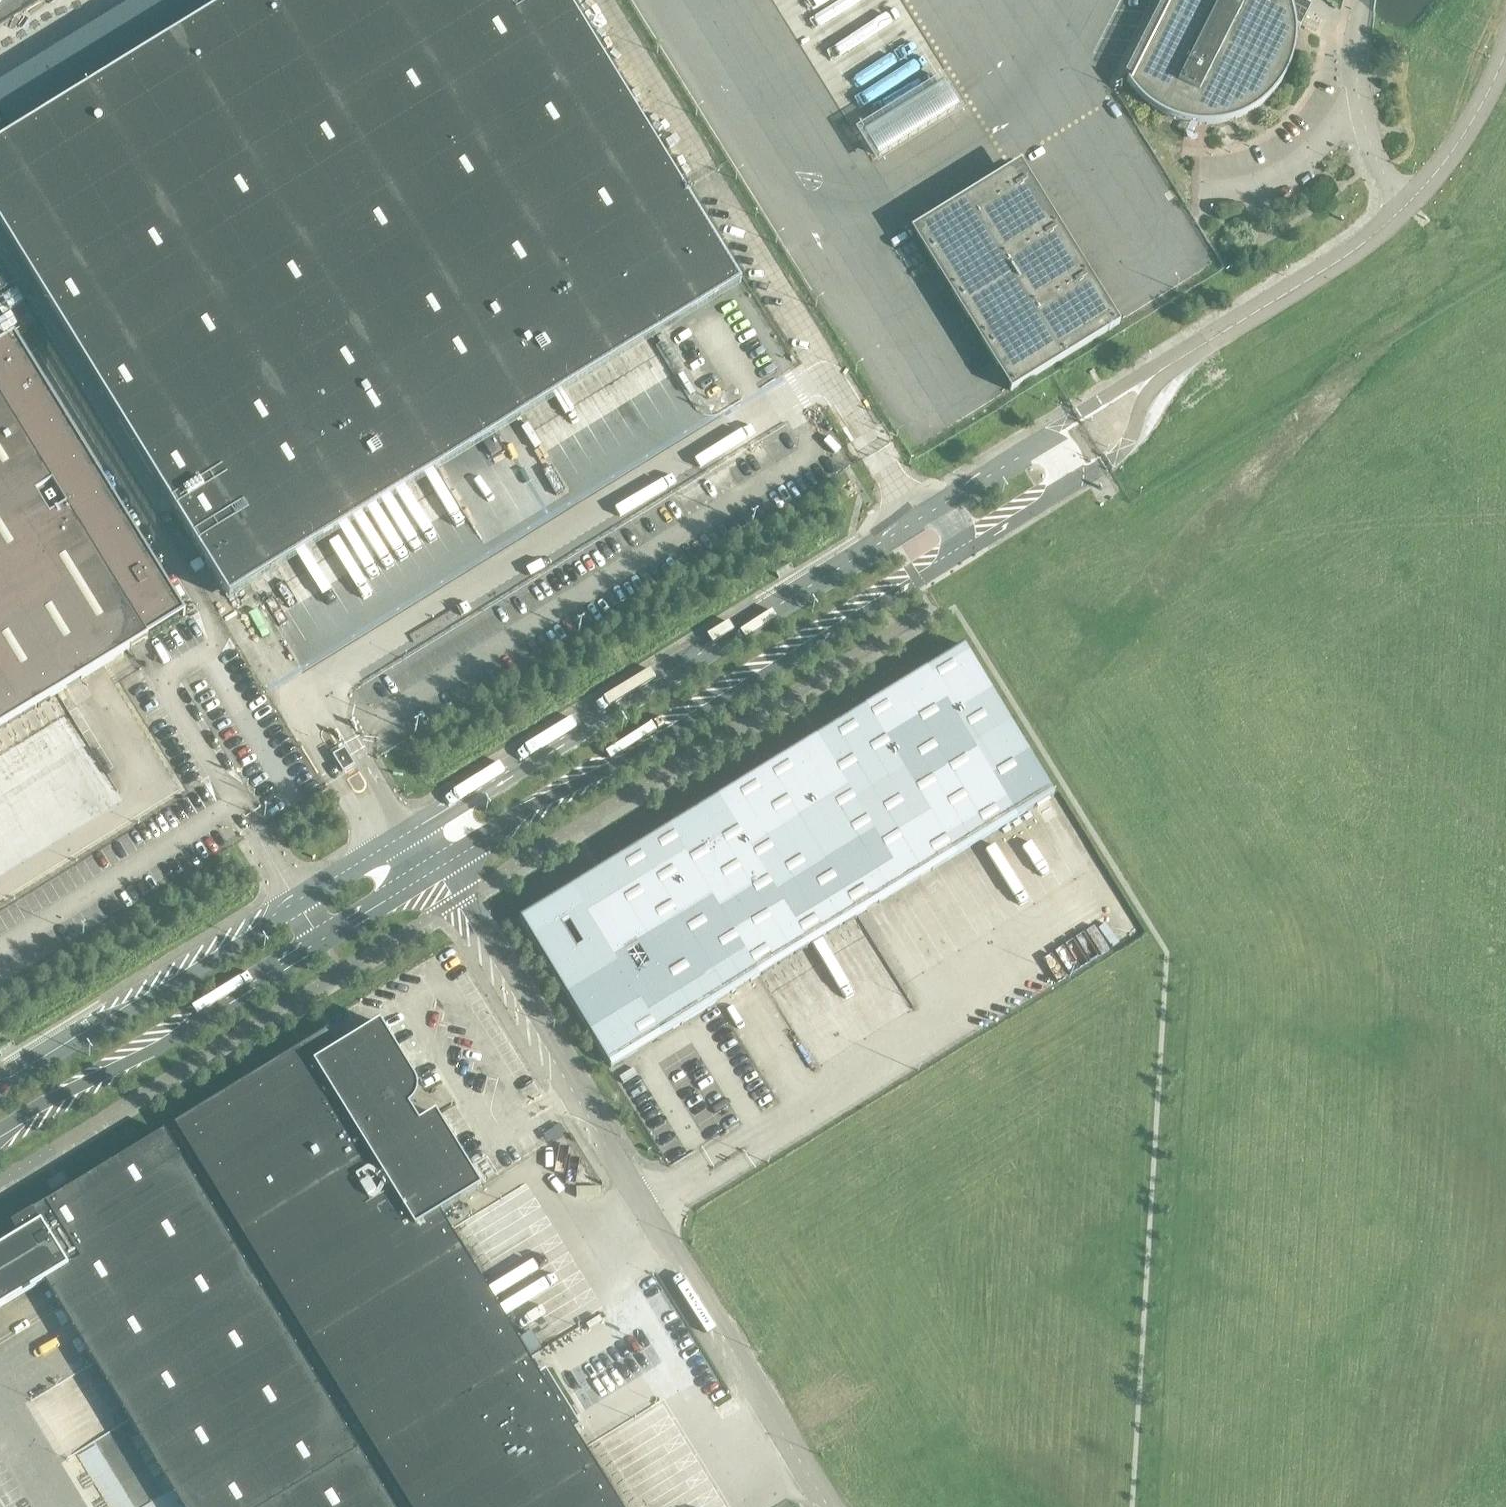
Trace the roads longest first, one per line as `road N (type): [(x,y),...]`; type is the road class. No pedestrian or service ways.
road 1 (tertiary): [(827,1506),(436,869)]
road 2 (unclassified): [(933,509),(407,833)]
road 3 (unclassified): [(436,869),(957,549)]
road 4 (tertiary): [(0,1137),(436,869)]
road 5 (tertiary): [(407,833),(0,1083)]
road 6 (unclassified): [(957,549),(1065,483),(1041,443),(933,509)]

